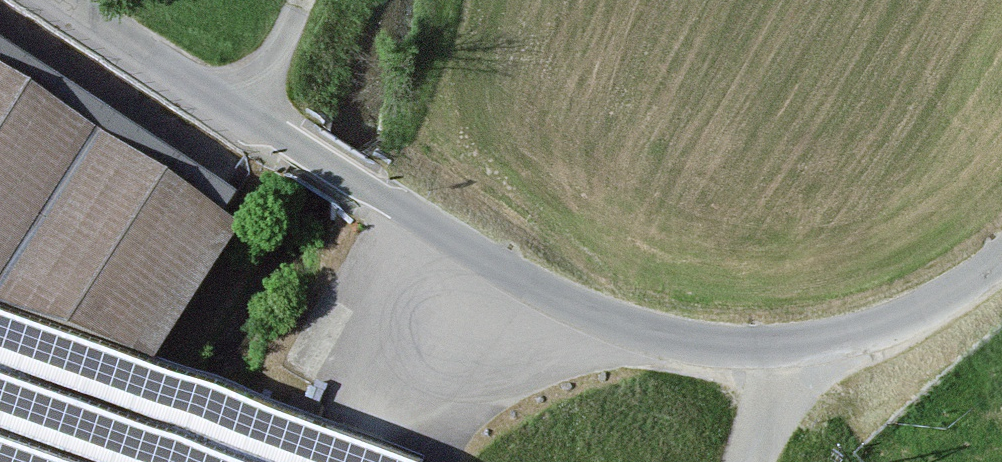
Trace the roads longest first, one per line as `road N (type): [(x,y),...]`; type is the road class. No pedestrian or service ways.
road 1 (tertiary): [(70,0),(529,283),(653,334),(769,346)]
road 2 (tertiary): [(769,346),(840,338),(904,316),(1001,256)]
road 3 (track): [(251,115),(302,0)]

